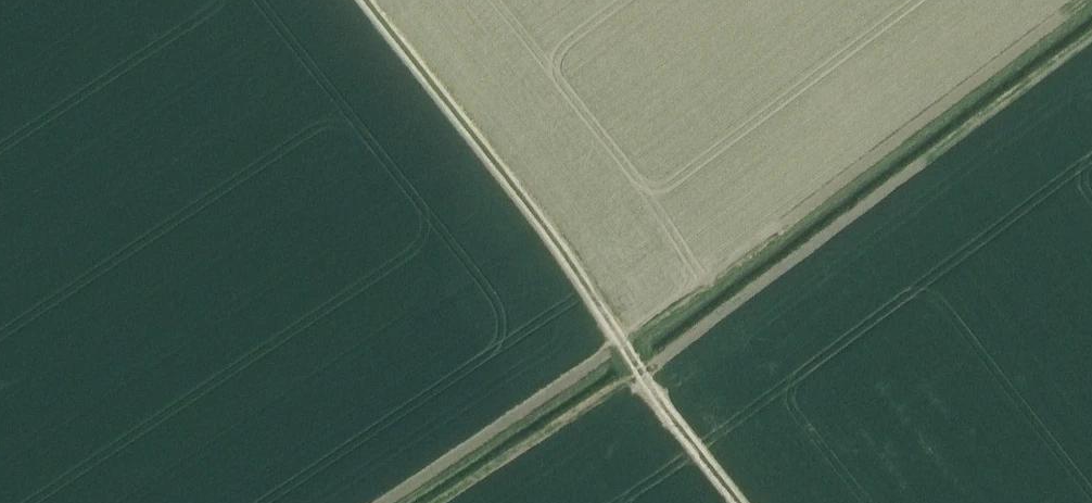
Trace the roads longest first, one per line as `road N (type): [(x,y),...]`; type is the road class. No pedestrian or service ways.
road 1 (track): [(742,502),(647,382),(547,229),(365,0)]

